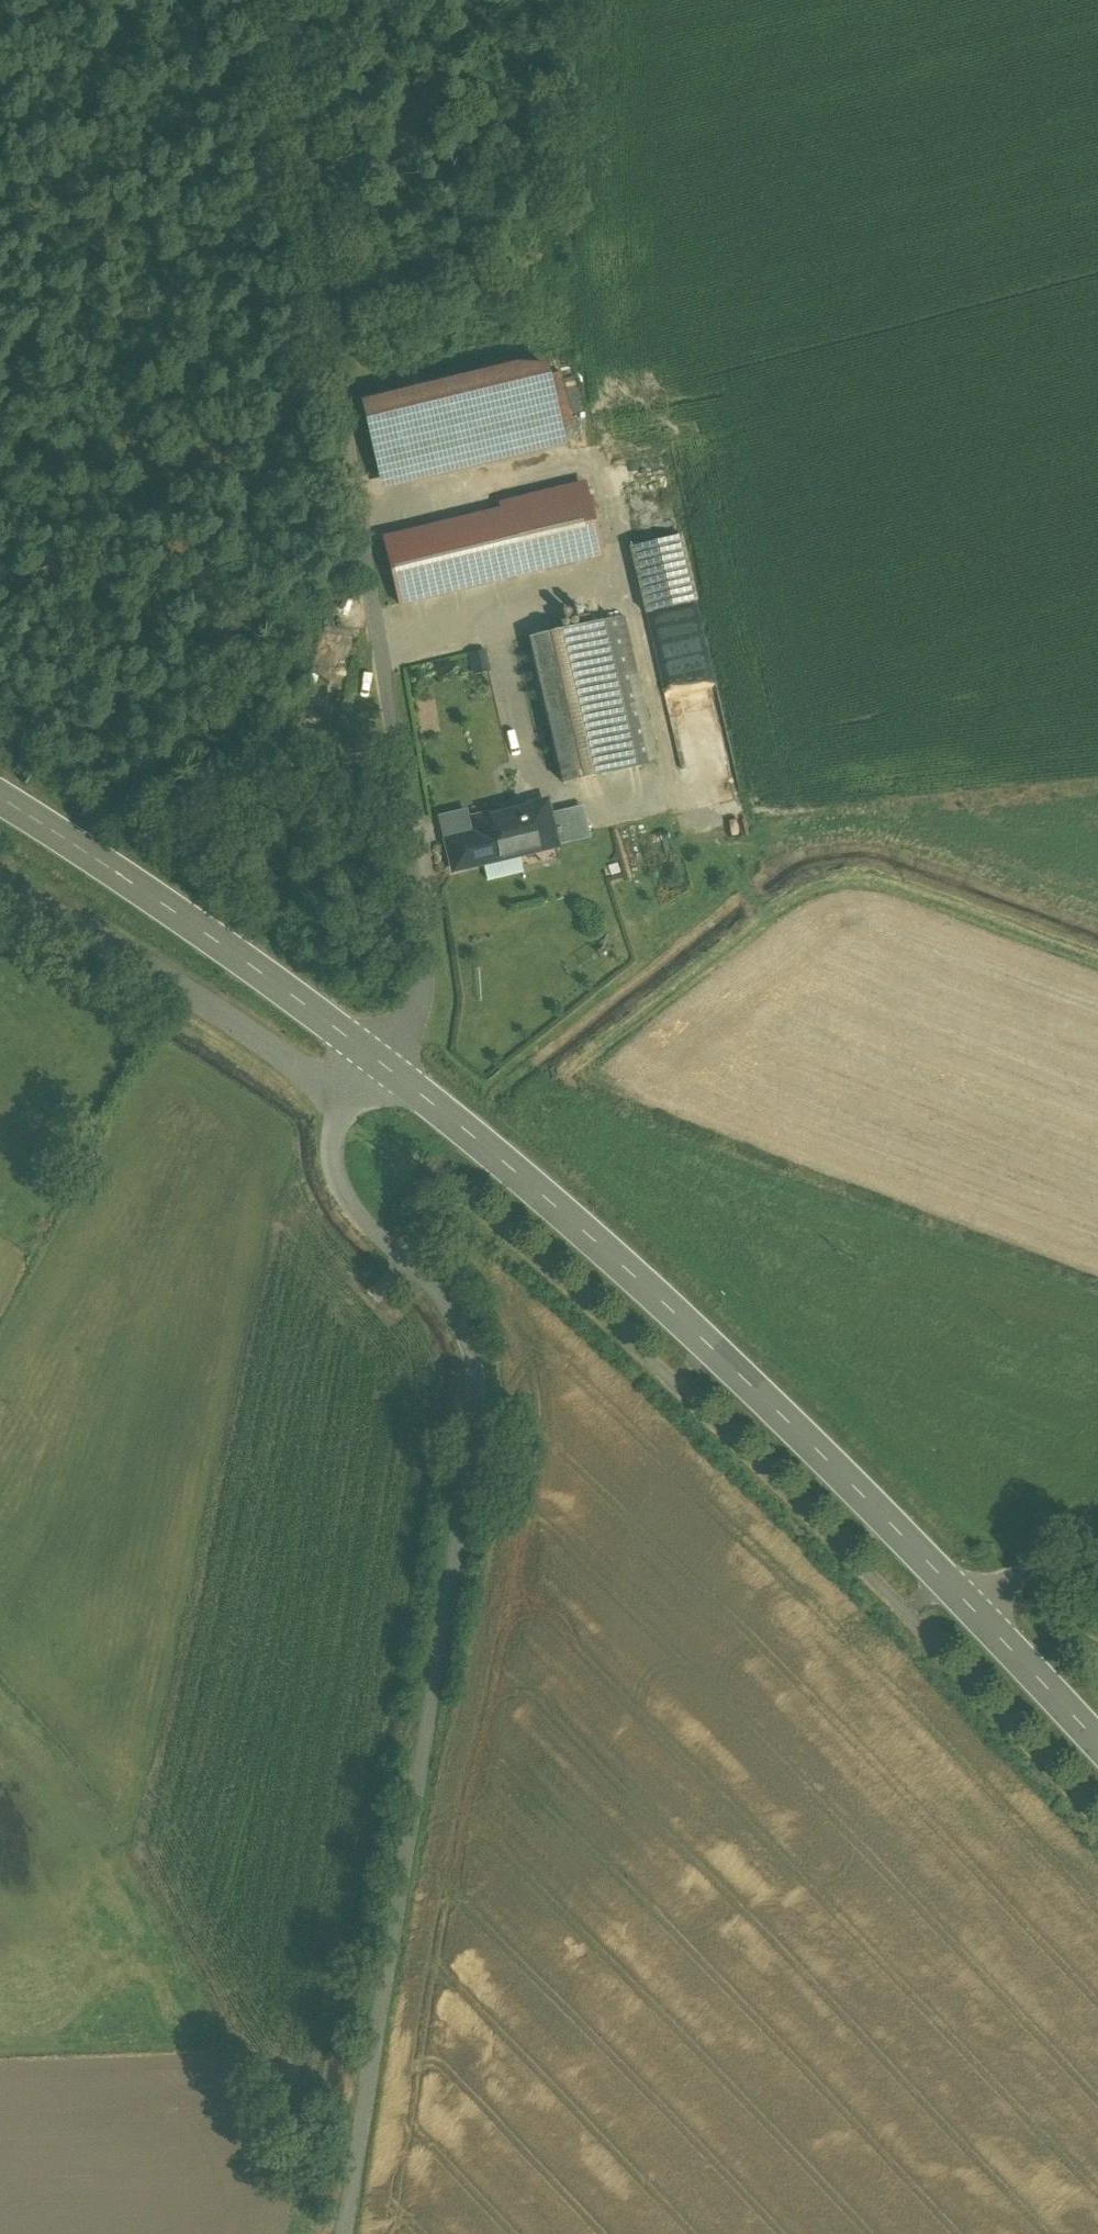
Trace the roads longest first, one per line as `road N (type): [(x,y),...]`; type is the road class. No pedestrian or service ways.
road 1 (unclassified): [(375,1063),(331,1145),(335,1177),(348,1209),(440,1301),(464,1340),(476,1406),(406,1902),(343,2233)]
road 2 (unclassified): [(241,0),(331,468),(439,944),(413,1006),(375,1063)]
road 3 (secondary): [(375,1063),(568,1219),(825,1461),(959,1599)]
road 4 (secondary): [(0,799),(179,917),(375,1063)]
road 5 (secondary): [(959,1599),(1097,1750)]
road 6 (unclassified): [(959,1599),(1029,1570),(1097,1584)]

